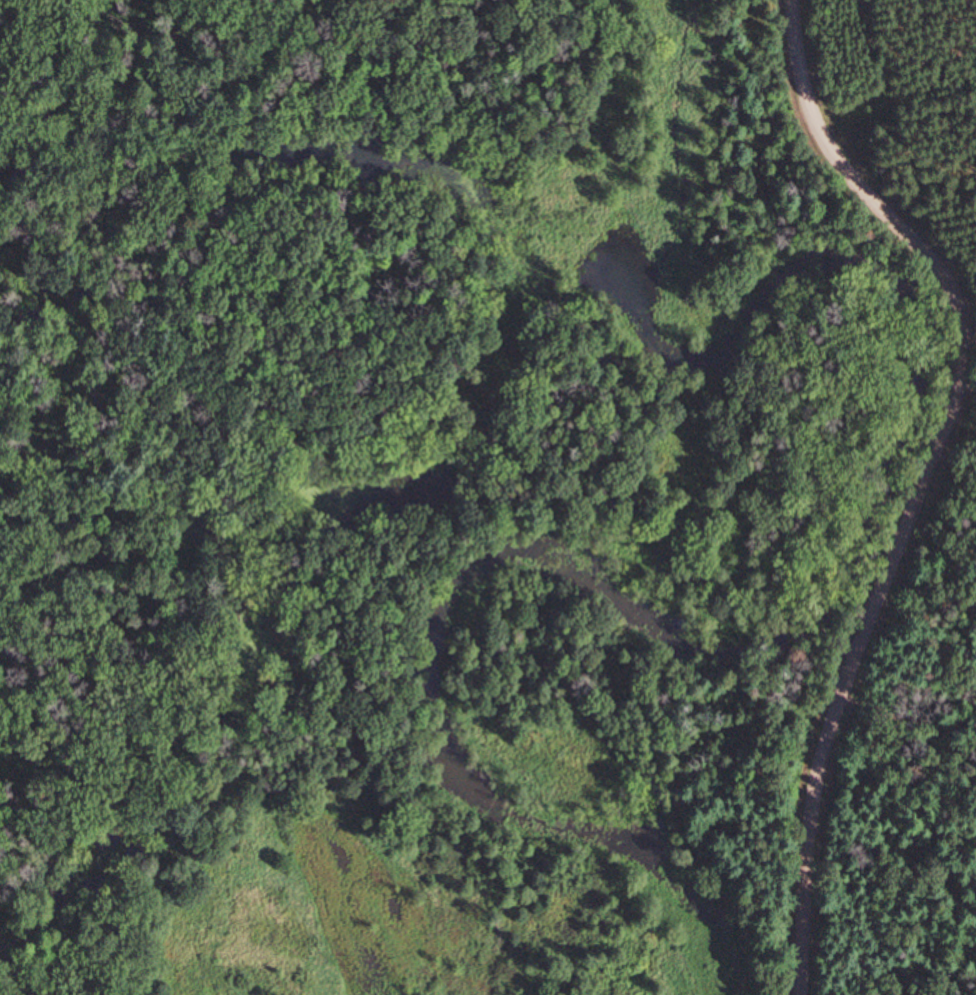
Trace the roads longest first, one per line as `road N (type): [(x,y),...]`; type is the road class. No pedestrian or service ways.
road 1 (residential): [(801,994),(816,784),(963,374),(965,325),(947,277),(839,160),(811,110),(793,0)]

